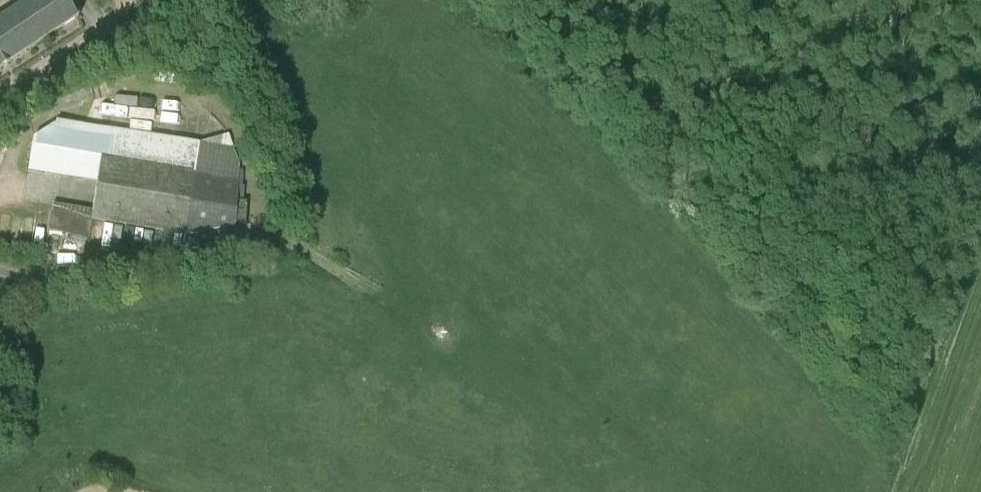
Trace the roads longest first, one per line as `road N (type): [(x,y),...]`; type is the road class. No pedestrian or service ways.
road 1 (tertiary): [(0,99),(153,0)]

